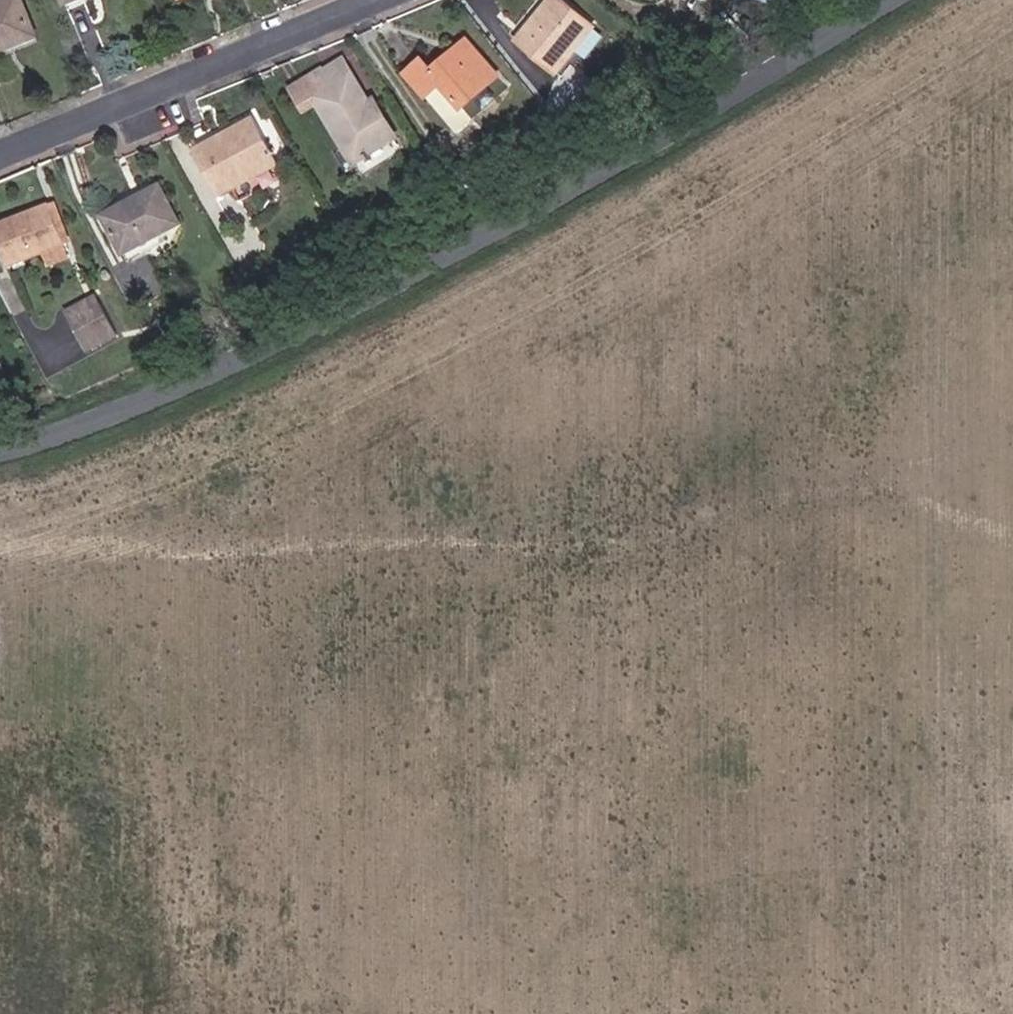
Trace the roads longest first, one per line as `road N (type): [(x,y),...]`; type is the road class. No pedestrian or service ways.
road 1 (unclassified): [(910,0),(521,231),(92,420),(0,439)]
road 2 (residential): [(0,160),(378,0)]

